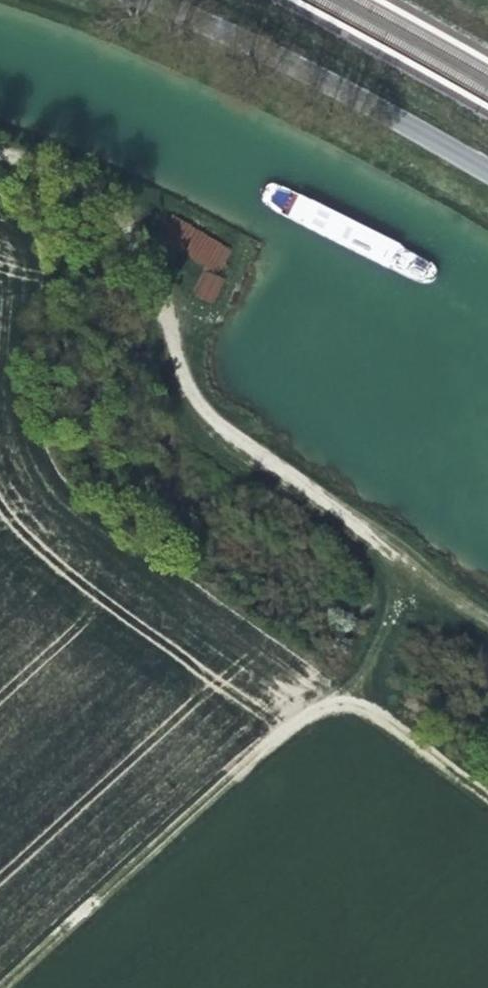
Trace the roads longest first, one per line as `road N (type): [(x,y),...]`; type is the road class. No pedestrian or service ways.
road 1 (track): [(0,155),(128,208),(183,265),(170,340),(190,396),(237,443),(487,622)]
road 2 (track): [(487,799),(356,707),(330,706),(296,723),(0,981)]
road 3 (tertiary): [(487,173),(374,108),(148,0)]
road 4 (track): [(330,706),(377,644),(406,567)]

